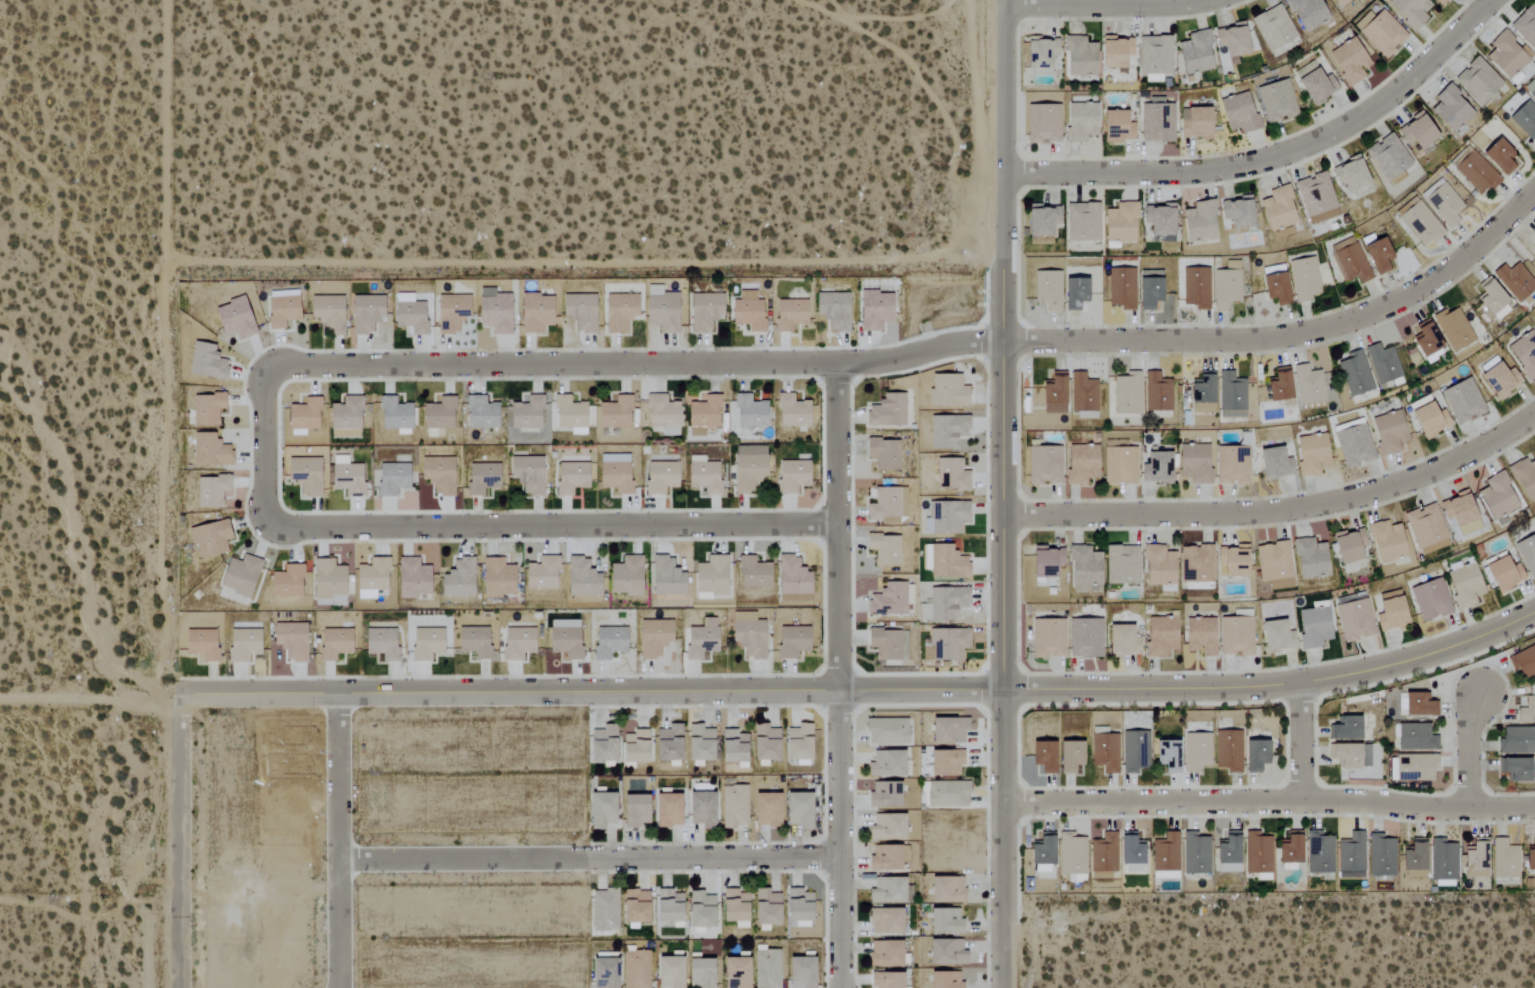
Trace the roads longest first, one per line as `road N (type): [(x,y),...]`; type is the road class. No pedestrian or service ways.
road 1 (residential): [(267,371),(836,363),(1004,339),(1302,335),(1416,294),(1534,193)]
road 2 (residential): [(181,699),(1003,694)]
road 3 (residential): [(837,526),(278,528),(268,521),(267,371)]
road 4 (track): [(163,699),(165,0)]
road 5 (tertiary): [(1003,694),(1011,0)]
road 6 (residential): [(836,363),(840,987)]
road 7 (residential): [(1004,513),(1297,508),(1443,468),(1534,414)]
road 8 (tertiary): [(1534,612),(1417,663),(1307,689),(1003,694)]
road 9 (residential): [(1005,173),(1215,171),(1276,157),(1343,132),(1492,0)]
road 10 (residential): [(1004,804),(1534,808)]
road 11 (residential): [(336,861),(839,860)]
road 12 (tertiary): [(1003,987),(1003,694)]
road 13 (residential): [(336,698),(336,987)]
road 14 (residential): [(182,987),(181,699)]
road 15 (residential): [(1011,2),(1210,0)]
road 16 (track): [(0,699),(181,699)]

